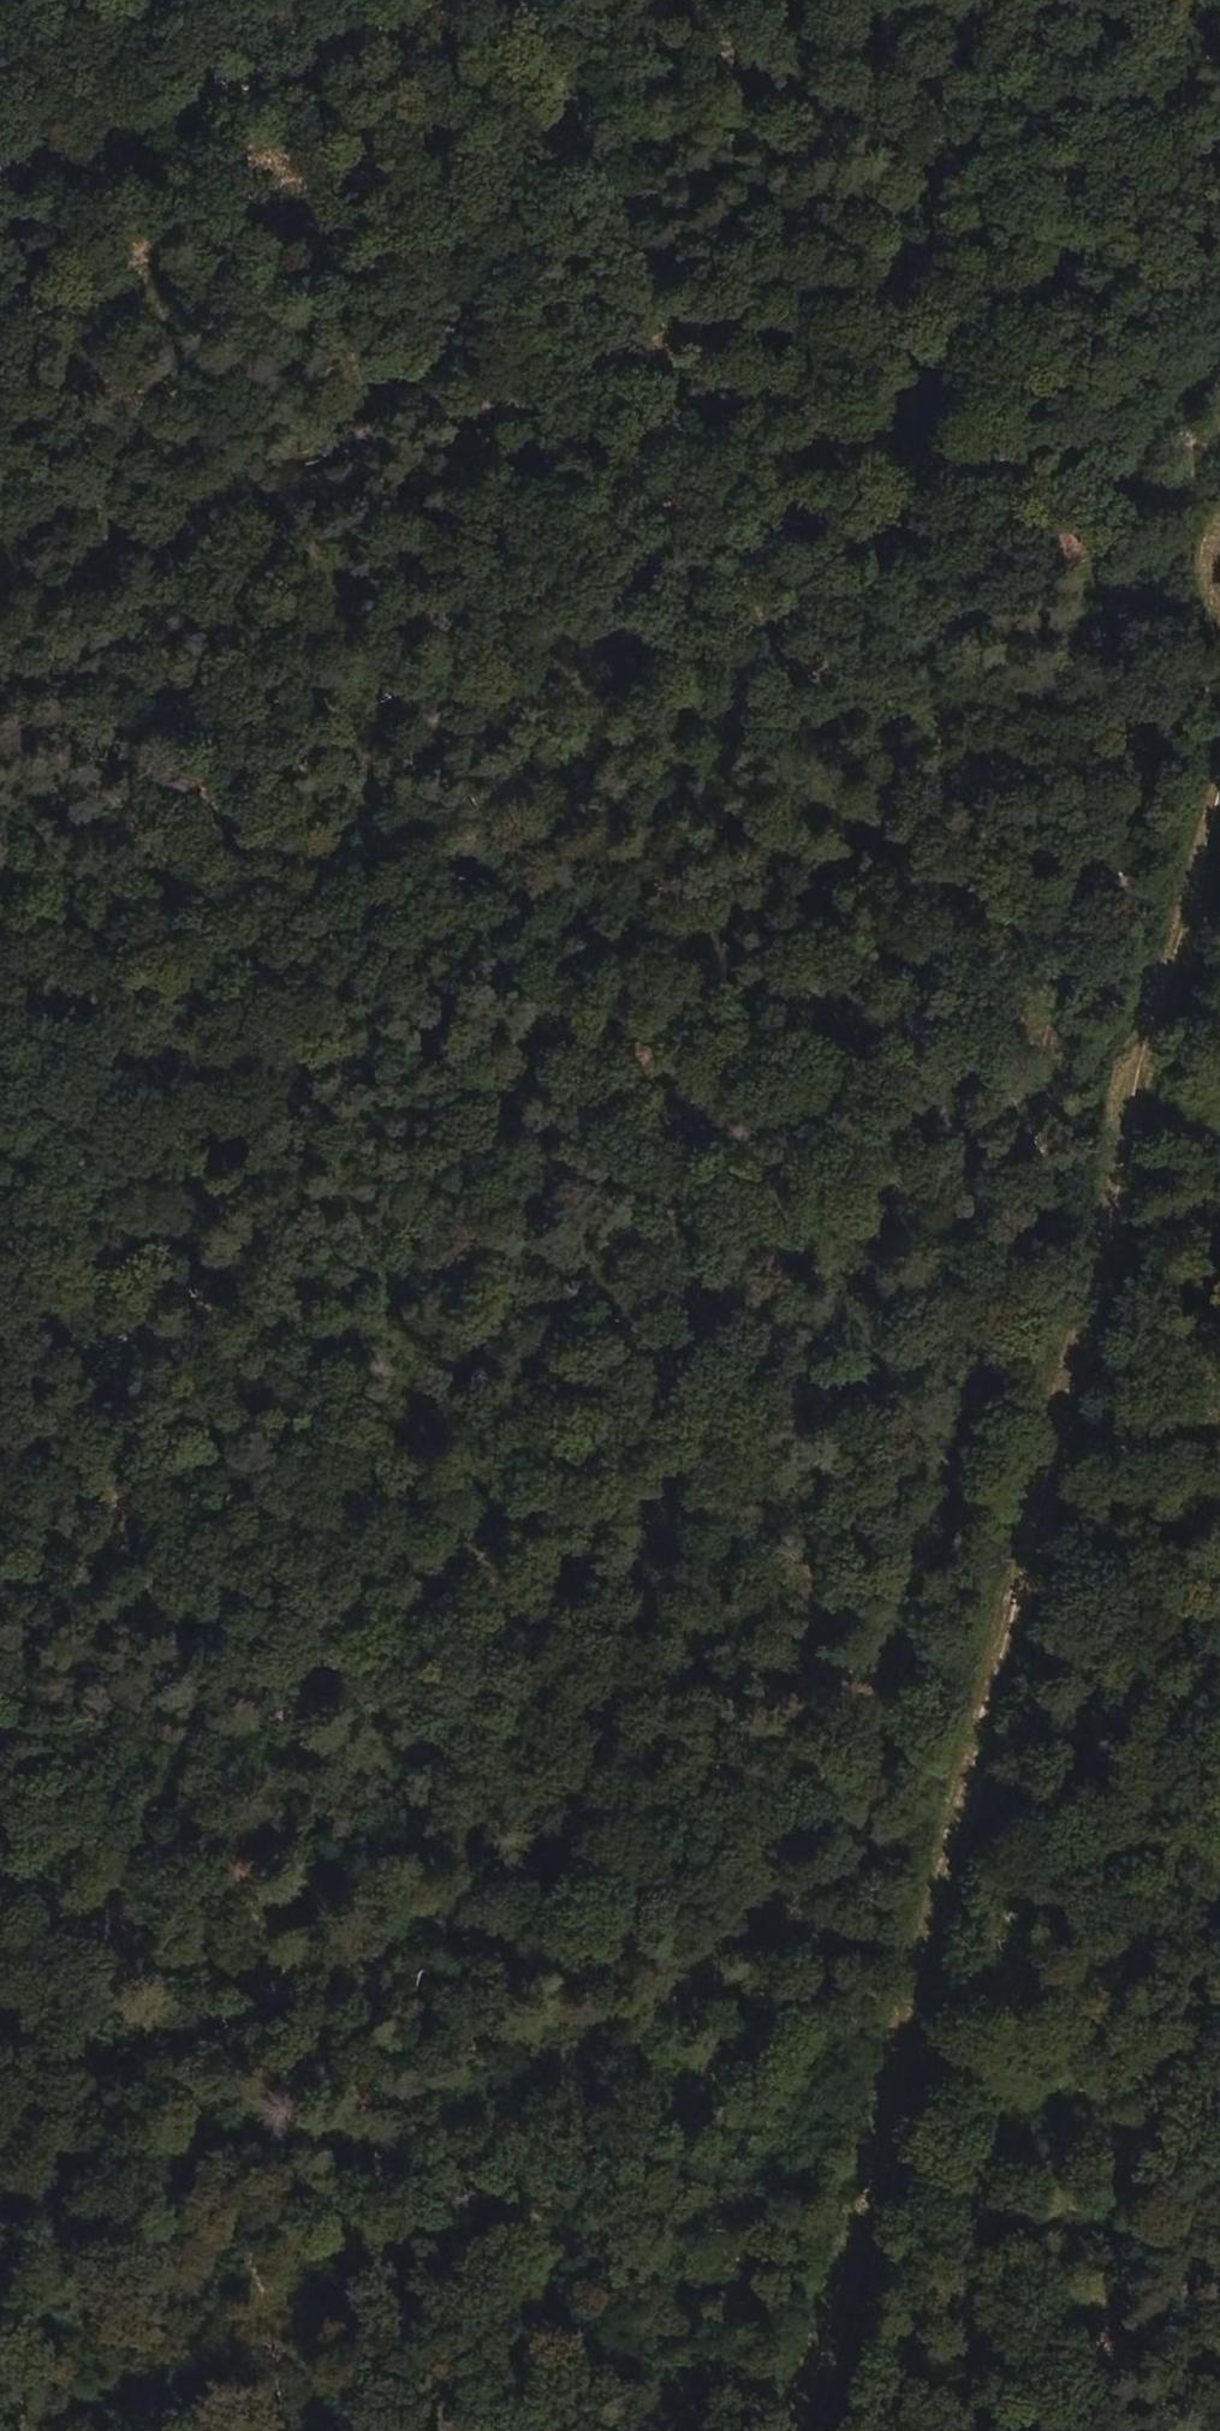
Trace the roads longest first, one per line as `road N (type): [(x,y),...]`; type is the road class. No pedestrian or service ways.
road 1 (track): [(1219,802),(1171,992),(1139,1041),(1122,1092),(1128,1167),(800,2430)]
road 2 (track): [(0,170),(459,0)]

